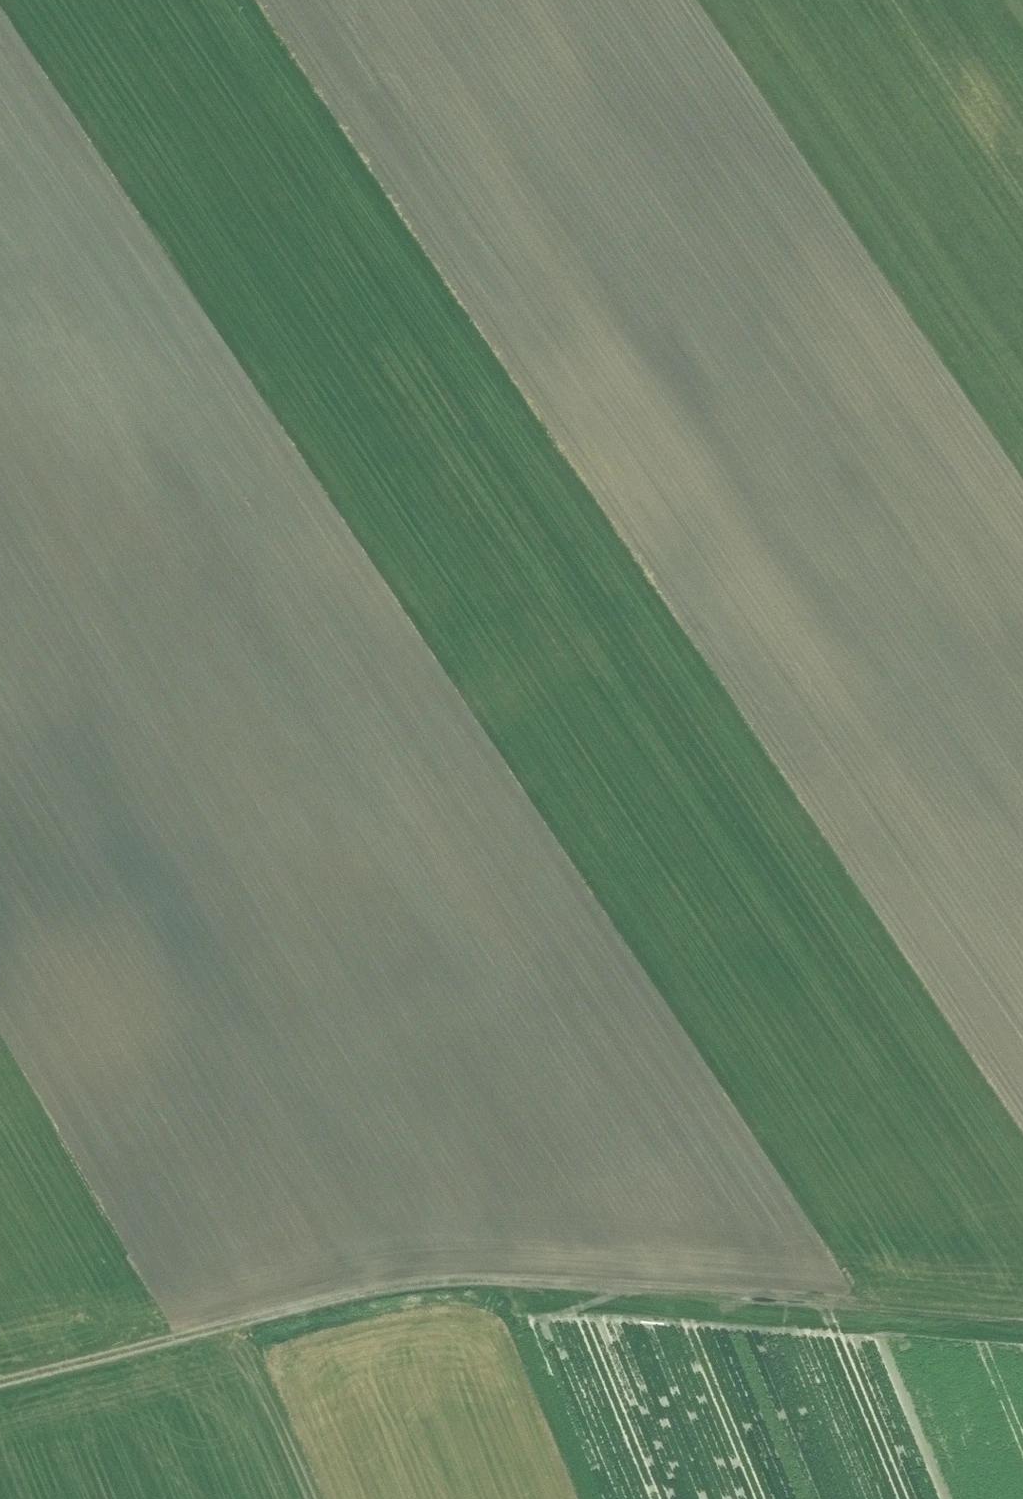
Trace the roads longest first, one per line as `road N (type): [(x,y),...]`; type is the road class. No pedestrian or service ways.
road 1 (unclassified): [(0,1381),(395,1282),(719,1290)]
road 2 (track): [(1022,1310),(719,1290)]

